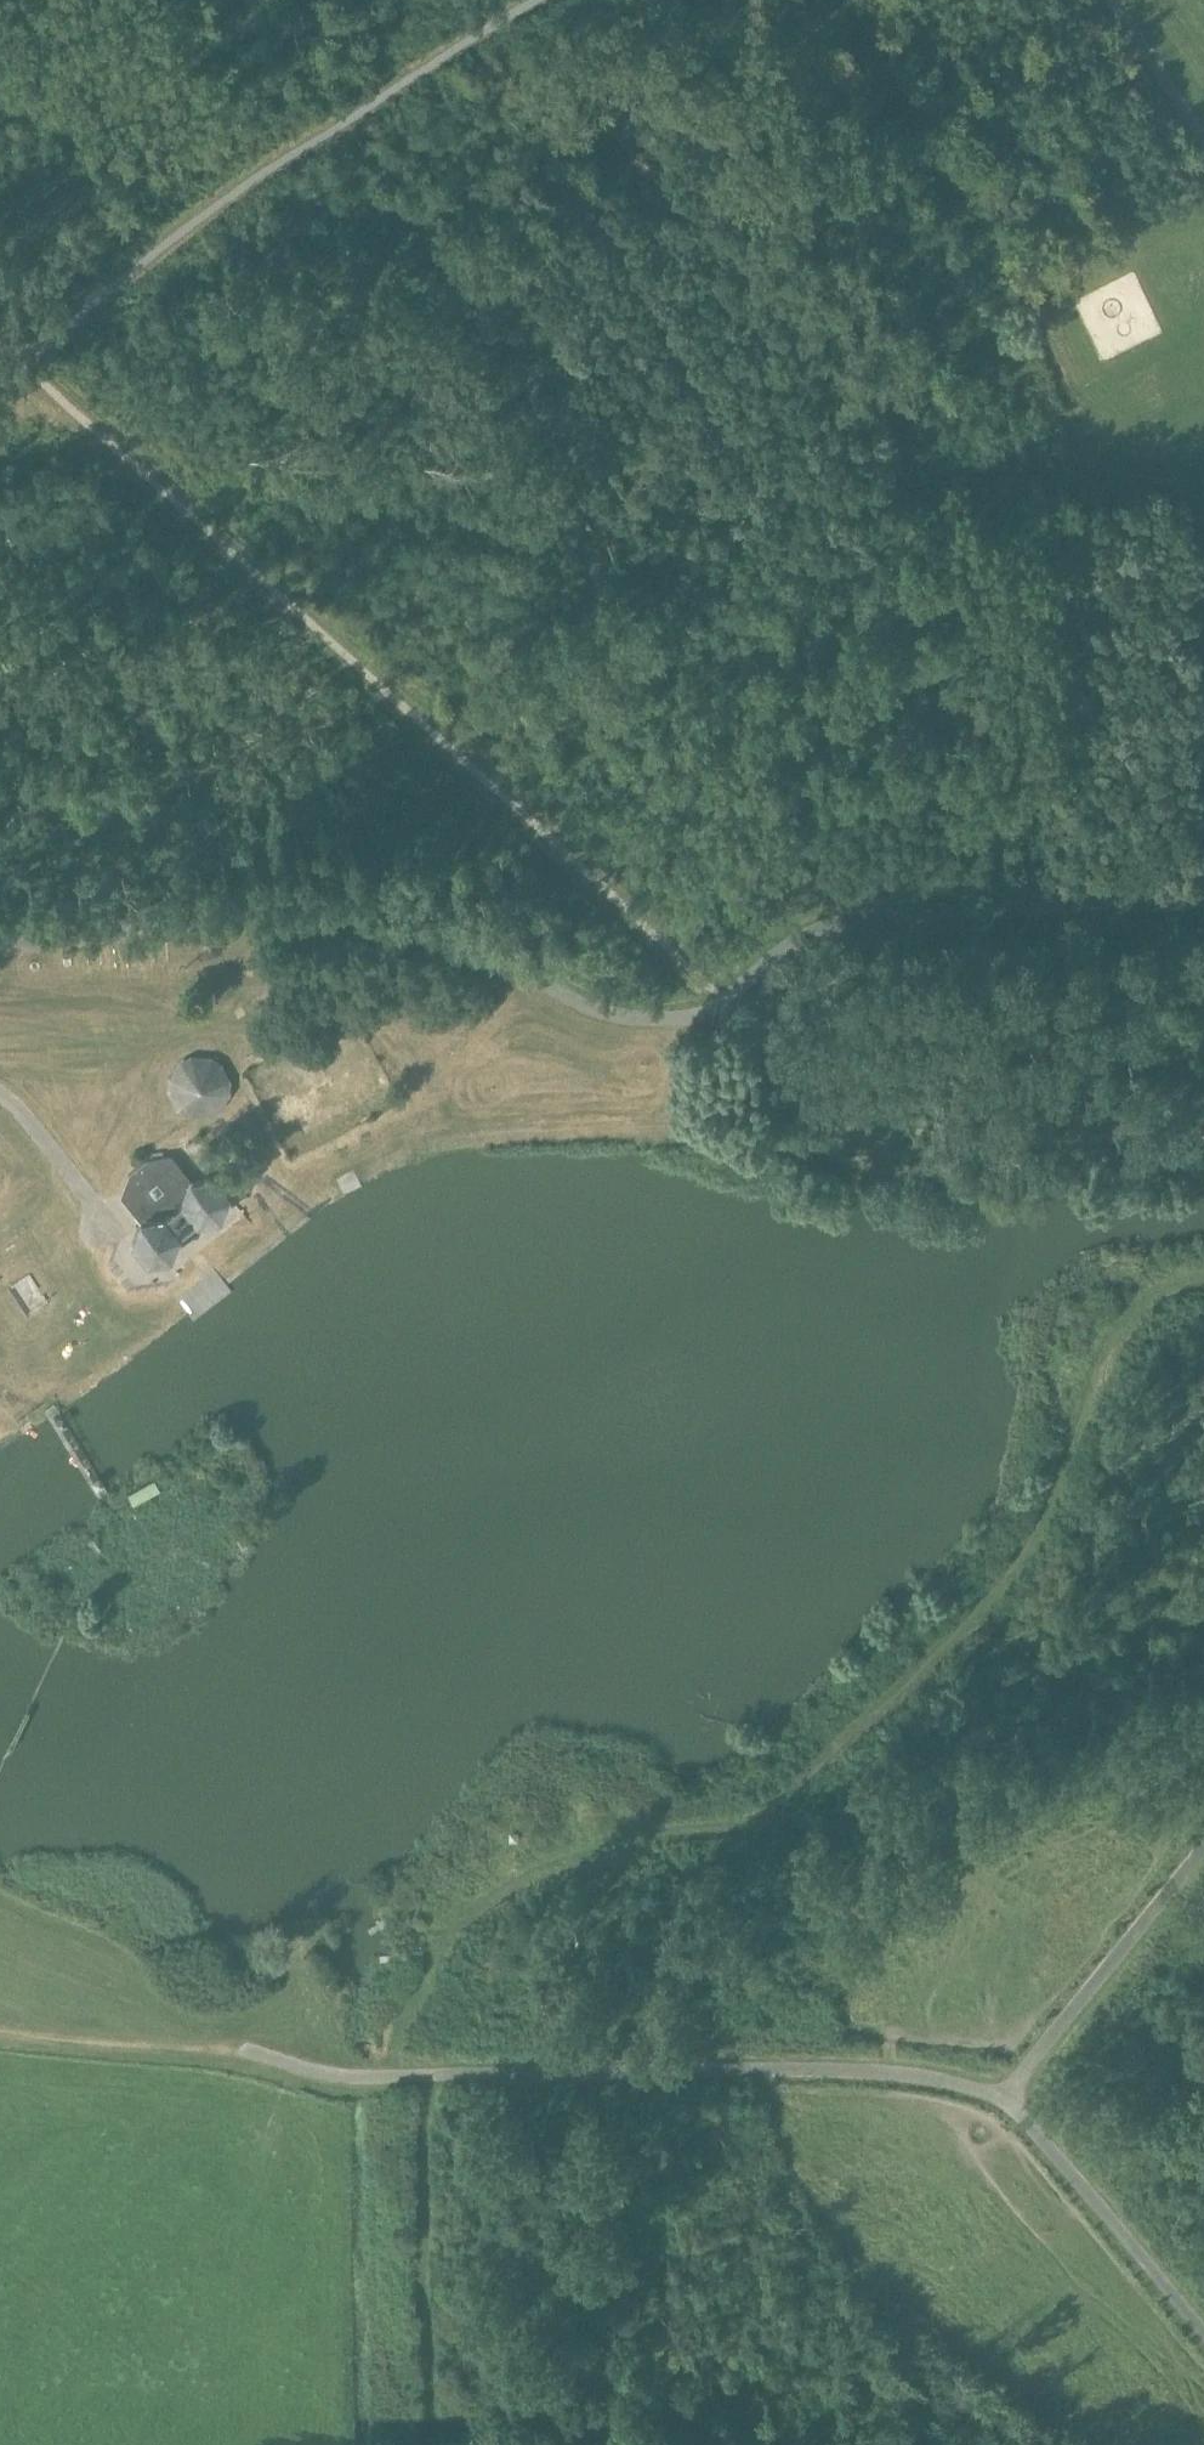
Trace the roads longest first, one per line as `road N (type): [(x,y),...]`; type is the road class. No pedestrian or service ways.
road 1 (track): [(248,2050),(353,2076),(867,2070),(930,2077),(1005,2100)]

